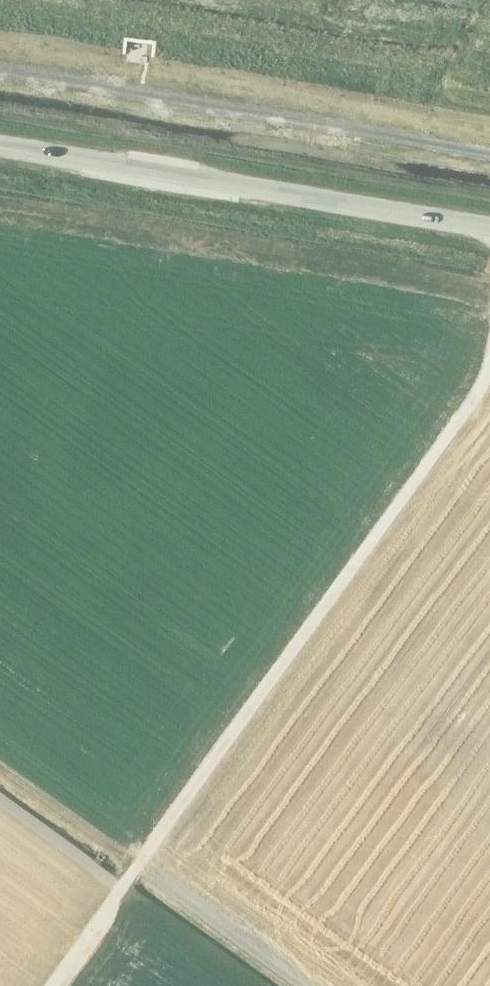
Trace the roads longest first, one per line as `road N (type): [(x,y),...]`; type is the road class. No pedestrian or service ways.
road 1 (track): [(60,985),(484,405),(489,350)]
road 2 (track): [(0,71),(489,155)]
road 3 (unclassified): [(489,236),(0,154)]

